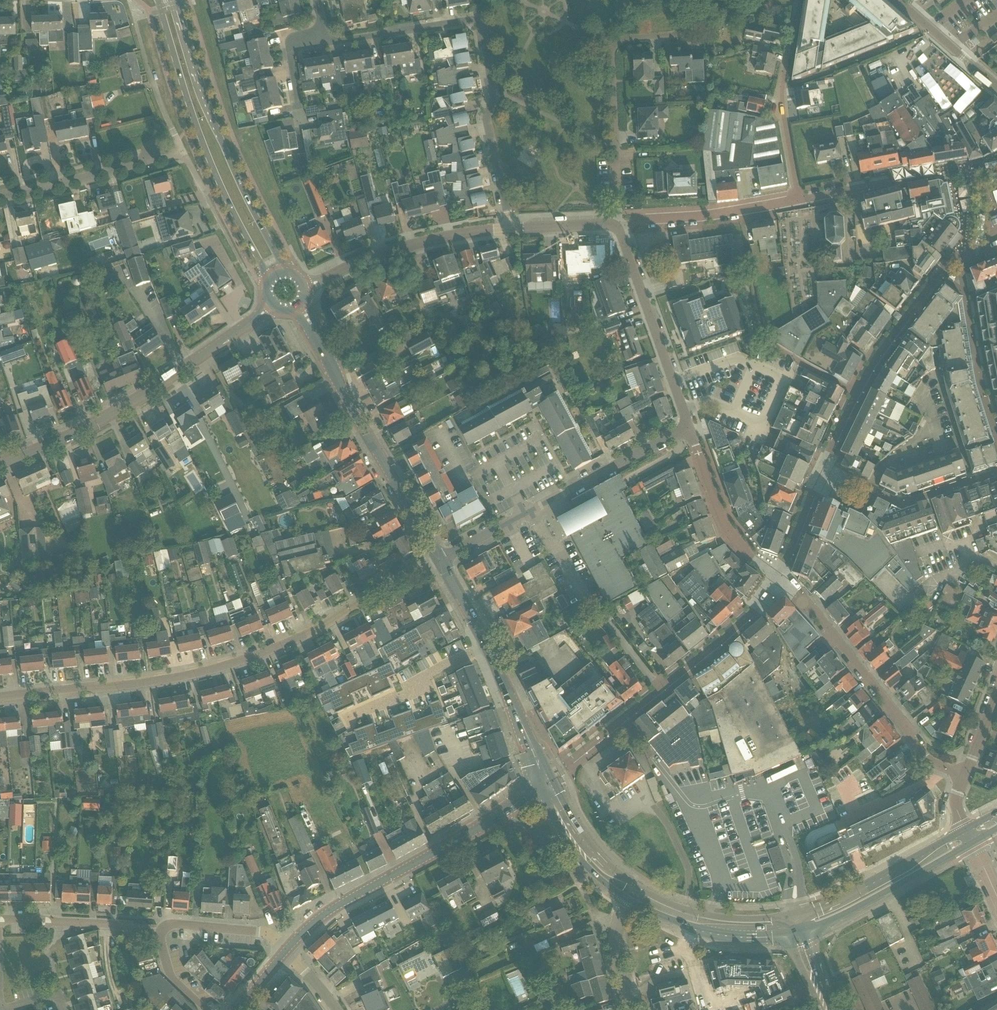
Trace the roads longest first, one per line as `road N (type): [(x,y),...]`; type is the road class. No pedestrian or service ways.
road 1 (residential): [(0,702),(239,667),(439,565)]
road 2 (tertiary): [(0,467),(136,402),(269,308)]
road 3 (tertiary): [(159,0),(205,144),(269,281)]
road 4 (tertiary): [(284,272),(210,115),(178,0)]
road 5 (tertiary): [(439,565),(301,310)]
road 6 (residential): [(619,227),(618,48),(681,33),(706,0)]
road 7 (residential): [(439,565),(687,426)]
road 8 (residential): [(779,579),(813,609),(930,762),(964,776)]
road 9 (residential): [(286,950),(335,907),(499,816)]
road 10 (tertiary): [(545,783),(485,641),(439,565)]
road 11 (tertiary): [(799,915),(706,916),(583,853)]
road 12 (residential): [(286,950),(256,933),(167,927),(163,943),(176,980),(208,1009)]
road 13 (residential): [(306,283),(413,244),(511,229)]
road 14 (residential): [(687,426),(619,227)]
road 15 (residential): [(511,229),(476,25)]
road 16 (residential): [(796,202),(782,90),(797,0)]
road 17 (tertiary): [(965,830),(889,875),(799,915)]
road 18 (tertiary): [(807,931),(971,842)]
road 19 (residential): [(619,227),(796,202)]
road 20 (tertiary): [(628,901),(732,938),(789,935)]
road 21 (residential): [(0,196),(151,155)]
road 22 (residential): [(325,42),(476,25)]
road 23 (residential): [(751,560),(725,528),(687,426)]
road 24 (residential): [(996,88),(897,0)]

